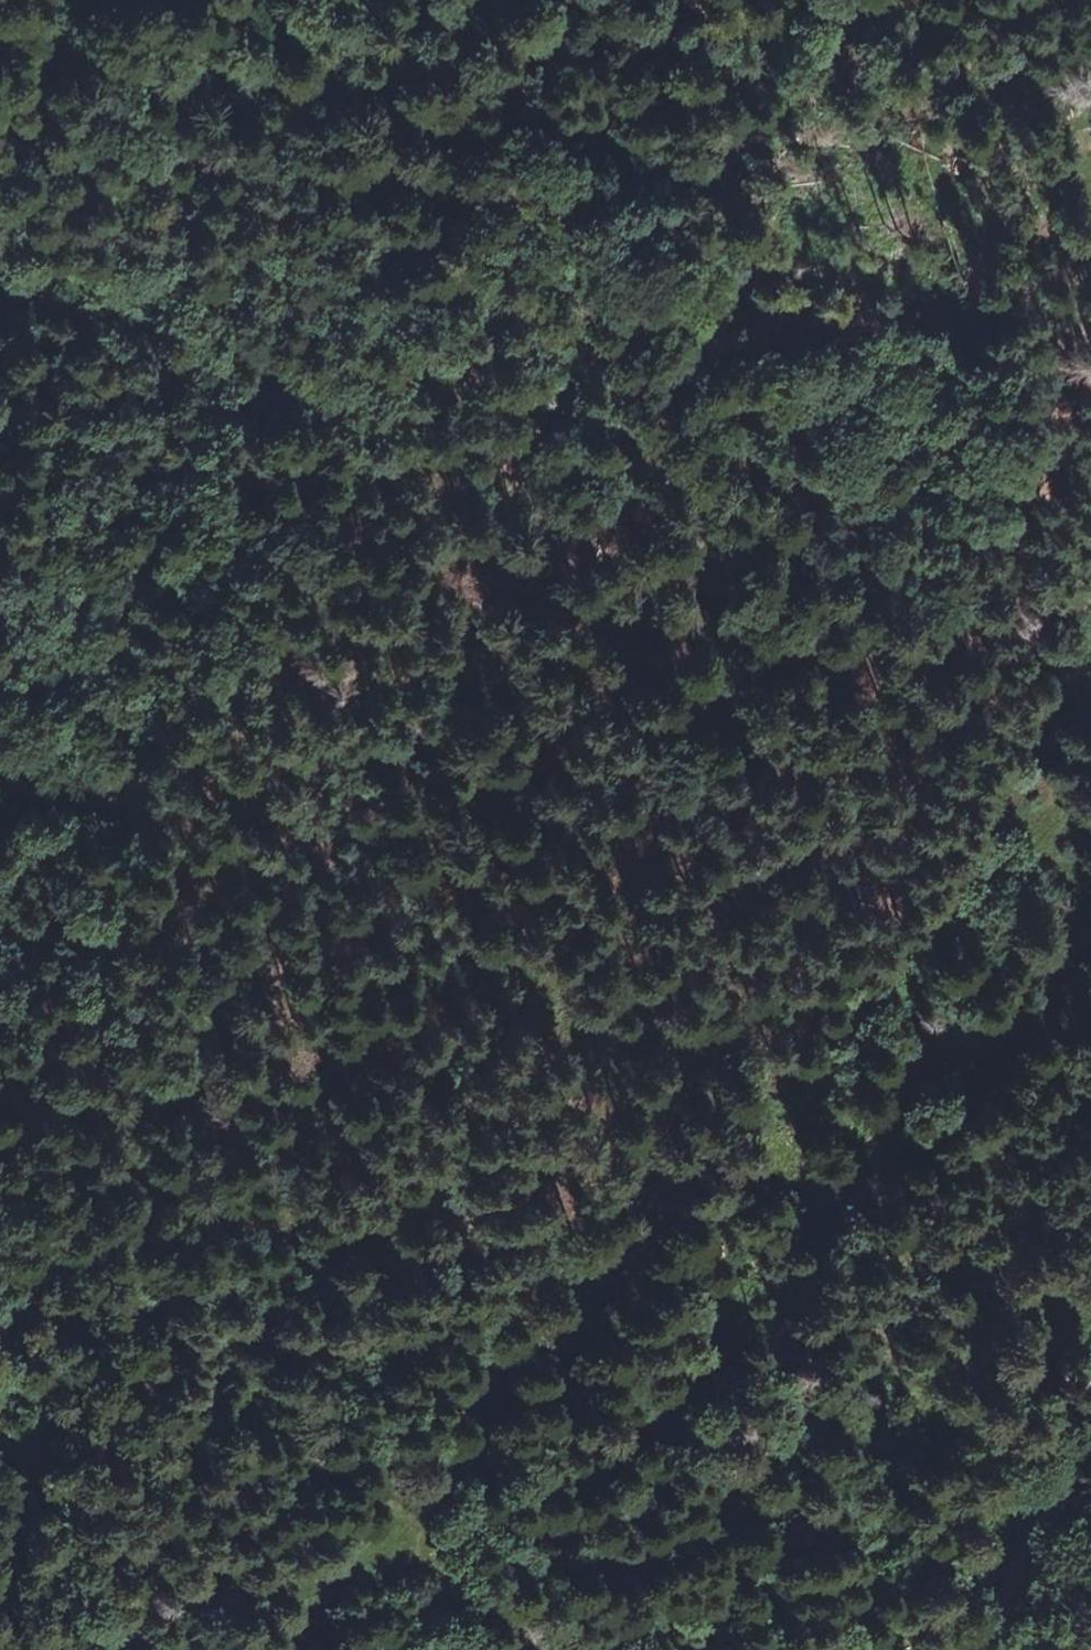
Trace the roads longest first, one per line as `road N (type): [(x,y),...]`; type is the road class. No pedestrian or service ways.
road 1 (tertiary): [(989,1649),(1025,1544),(1090,1403)]

